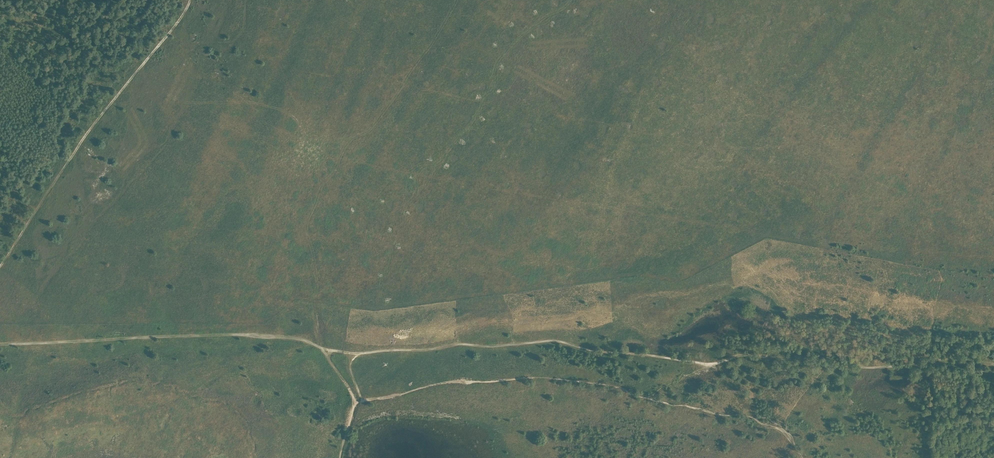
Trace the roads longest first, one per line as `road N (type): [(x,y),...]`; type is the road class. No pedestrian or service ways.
road 1 (track): [(360,353),(553,340),(721,363),(761,352),(868,366),(993,363)]
road 2 (track): [(0,268),(83,139),(190,0)]
road 3 (track): [(324,349),(262,334),(0,343)]

